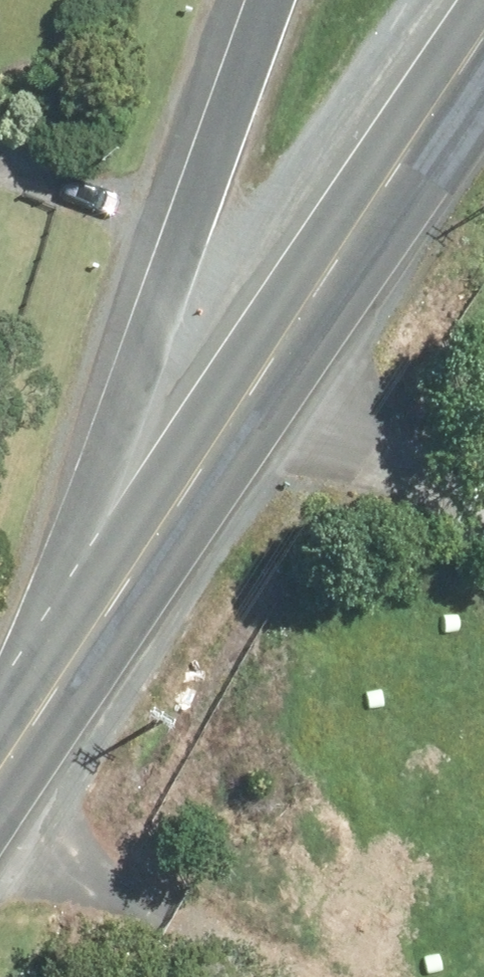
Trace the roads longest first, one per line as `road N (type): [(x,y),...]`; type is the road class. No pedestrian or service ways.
road 1 (secondary): [(16,748),(483,39)]
road 2 (secondary): [(16,748),(274,0)]
road 3 (track): [(483,538),(269,358)]

